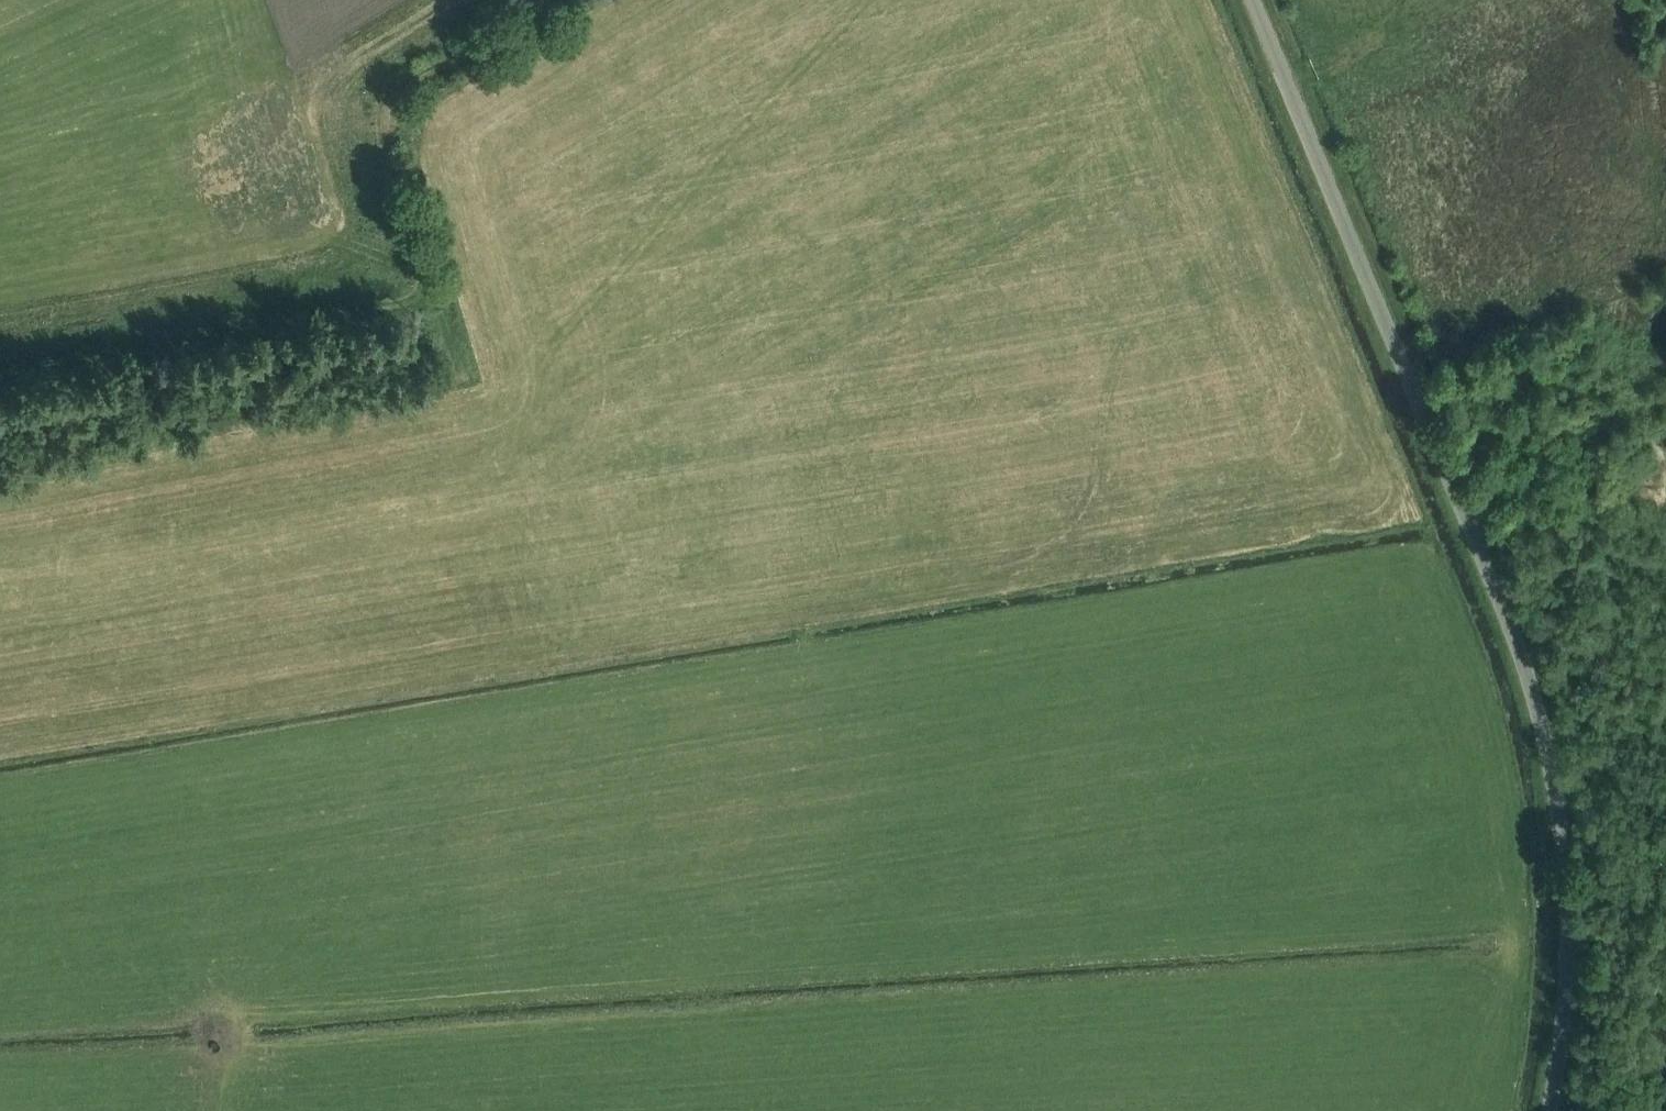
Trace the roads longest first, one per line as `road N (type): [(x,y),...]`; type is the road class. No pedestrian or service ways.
road 1 (unclassified): [(1548,1110),(1570,973),(1559,813),(1534,686),(1253,0)]
road 2 (track): [(546,0),(398,91),(385,114),(426,279),(417,290),(0,370)]

